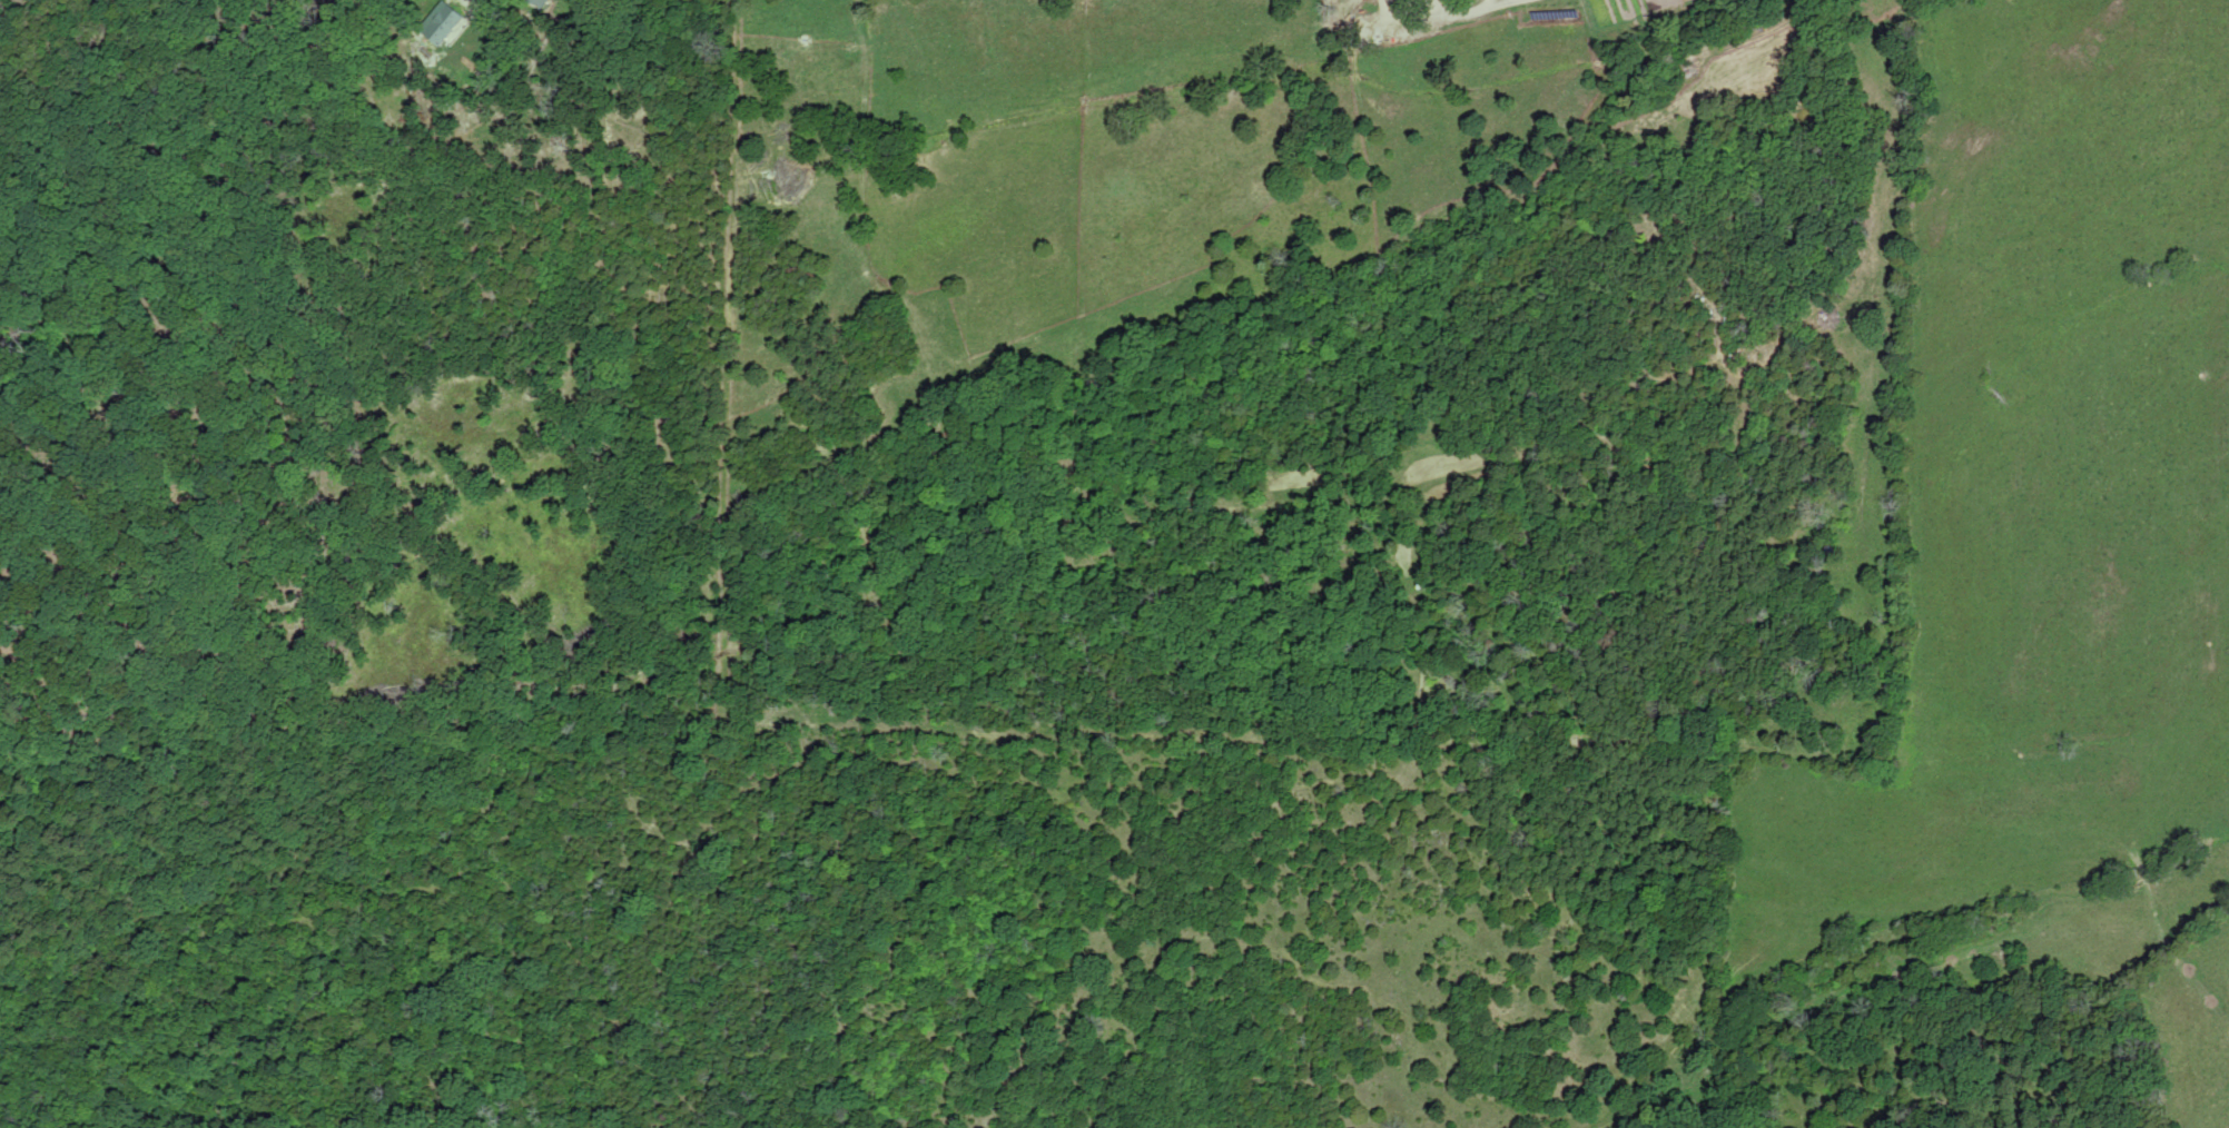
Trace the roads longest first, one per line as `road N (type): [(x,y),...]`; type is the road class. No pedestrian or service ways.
road 1 (residential): [(653,1127),(621,1069),(614,1028),(596,1016),(584,961),(591,829),(614,728),(621,588)]

